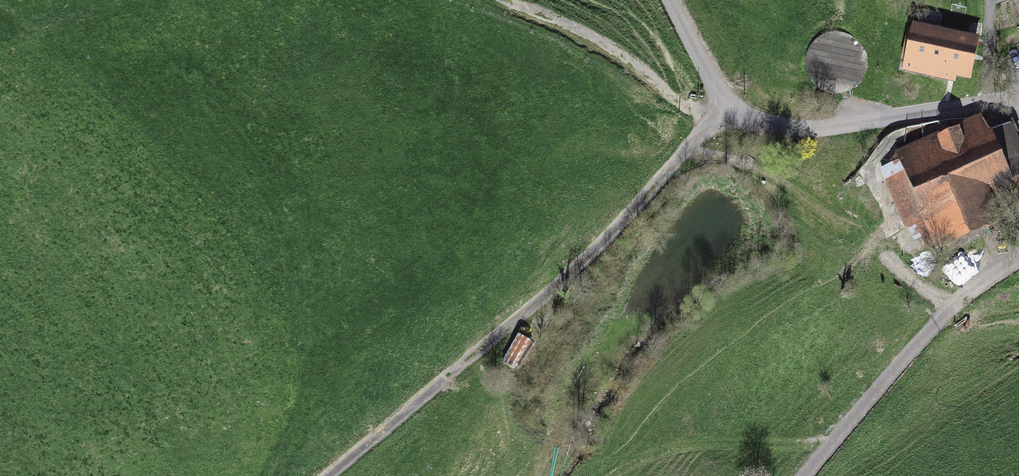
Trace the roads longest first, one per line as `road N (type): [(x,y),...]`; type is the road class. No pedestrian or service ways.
road 1 (track): [(331,475),(550,291),(726,97)]
road 2 (track): [(726,97),(774,126),(927,102),(1018,100)]
road 3 (track): [(1018,262),(938,314),(809,475)]
road 4 (track): [(504,0),(600,43),(702,127)]
road 5 (track): [(0,33),(136,0)]

